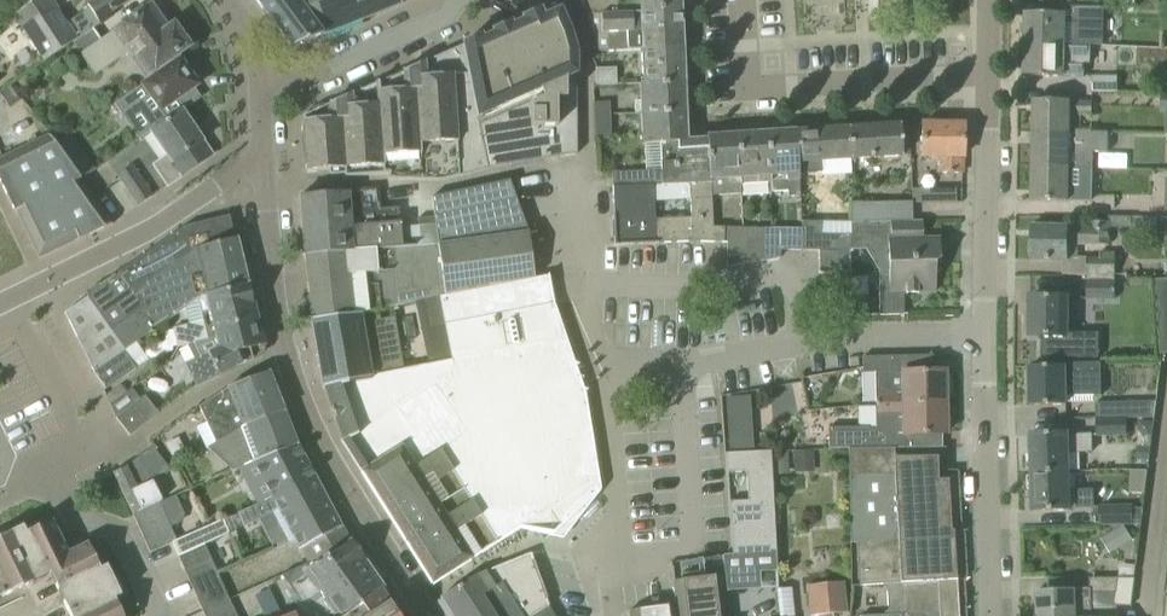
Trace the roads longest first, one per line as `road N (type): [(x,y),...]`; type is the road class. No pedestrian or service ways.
road 1 (residential): [(993,615),(986,336),(992,0)]
road 2 (unclassified): [(415,615),(289,380),(263,166)]
road 3 (residential): [(0,305),(135,240),(240,171),(263,166)]
road 4 (residential): [(156,615),(110,527),(74,518),(50,469),(0,453)]
road 5 (residential): [(260,83),(331,68),(446,15),(460,0)]

